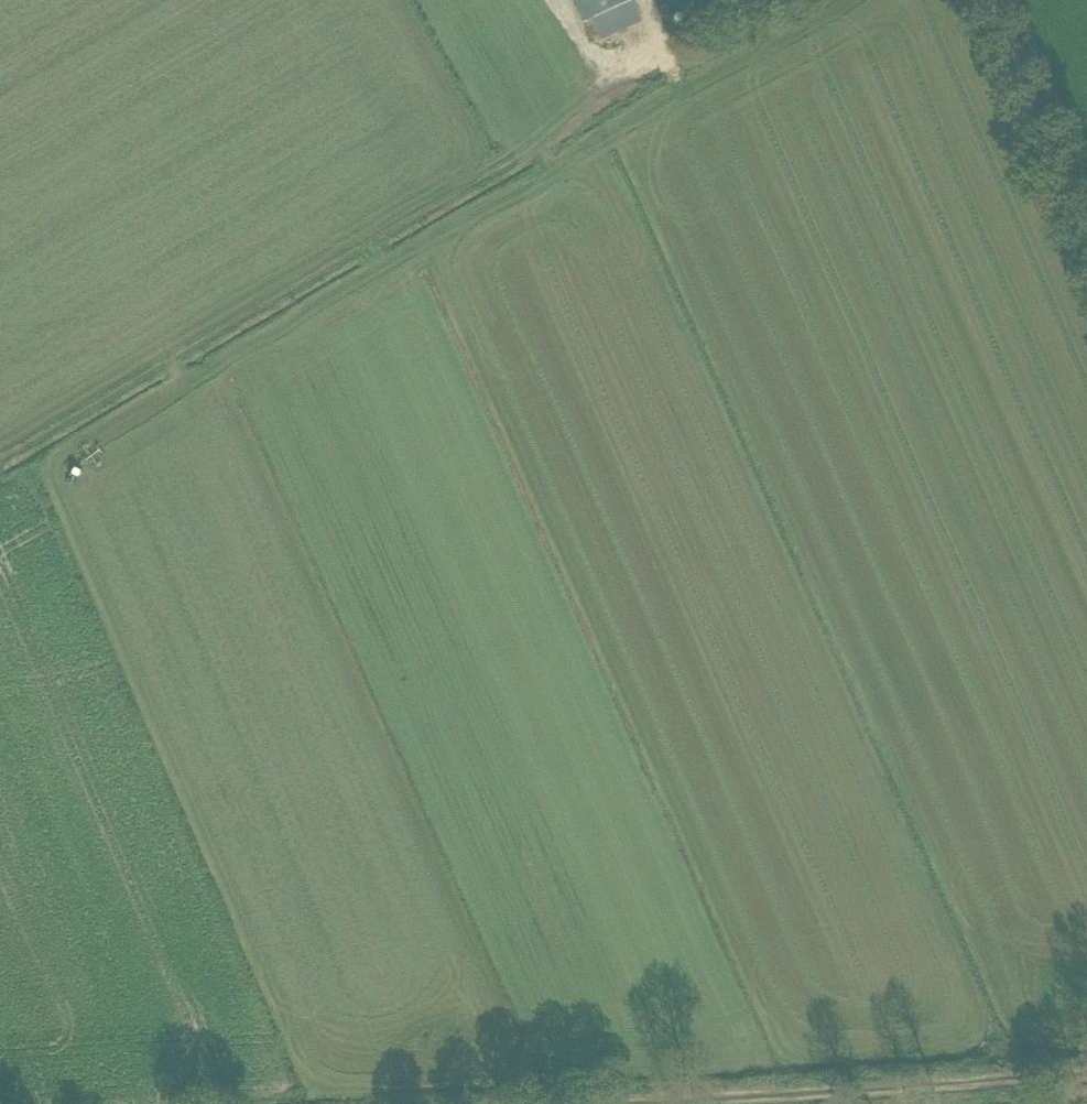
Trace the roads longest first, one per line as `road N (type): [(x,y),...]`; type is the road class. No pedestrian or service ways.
road 1 (track): [(782,1103),(1086,1081)]
road 2 (unclassified): [(1086,262),(973,0)]

